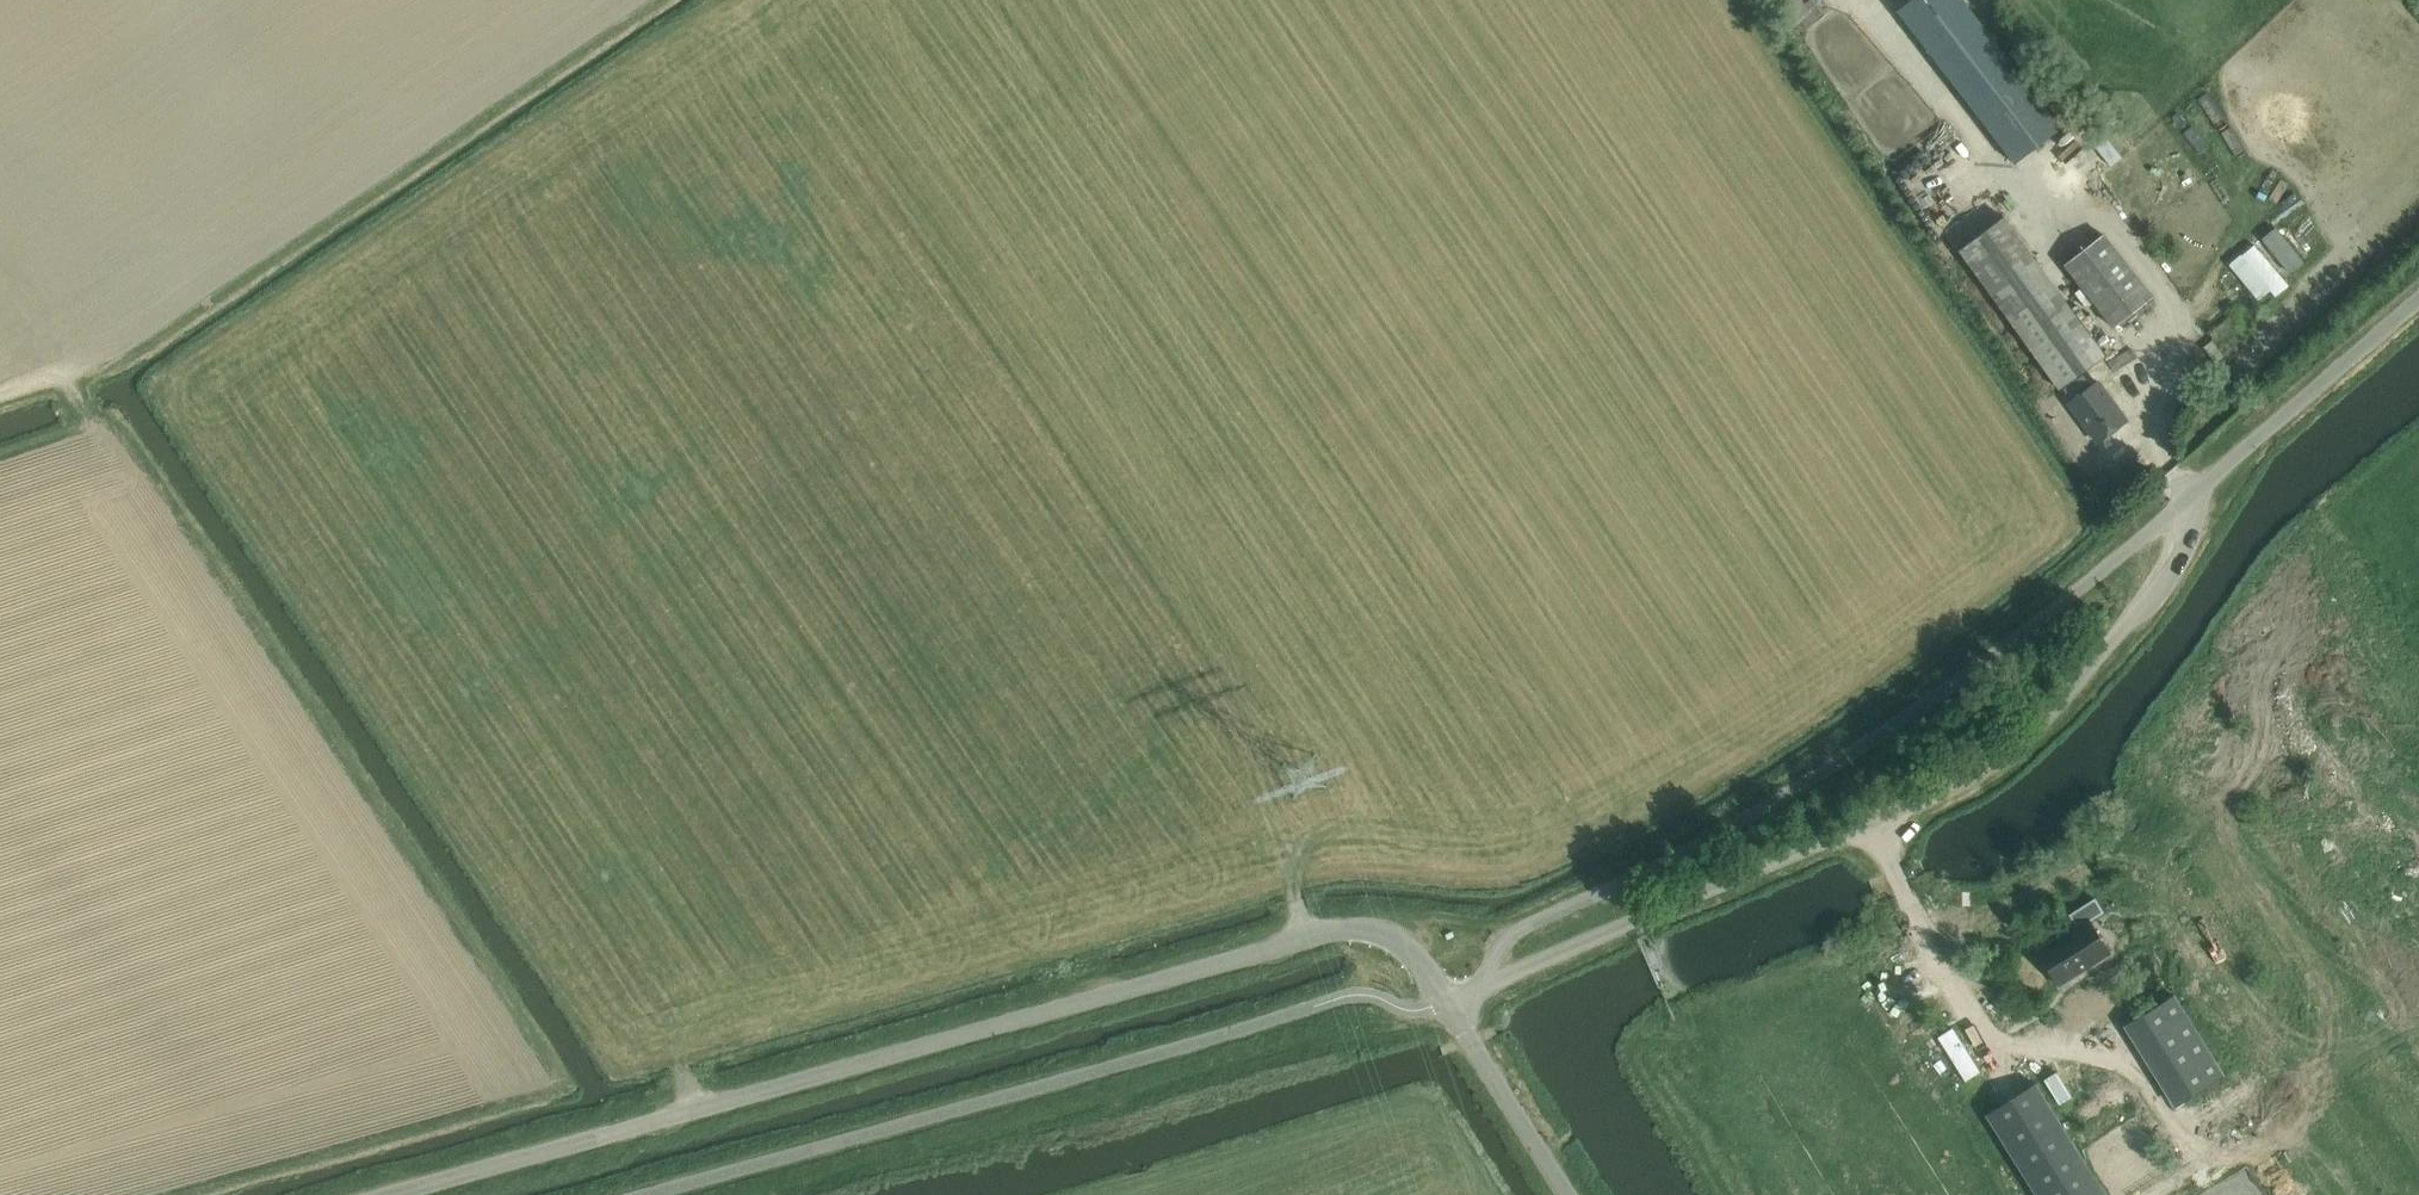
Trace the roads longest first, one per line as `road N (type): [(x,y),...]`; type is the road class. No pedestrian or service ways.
road 1 (unclassified): [(392,1194),(1347,931),(1397,941),(1450,1001)]
road 2 (unclassified): [(1450,1001),(1876,822),(1959,784),(2019,745),(2169,583),(2190,524),(2185,501)]
road 3 (unclassified): [(1568,1194),(1450,1001)]

